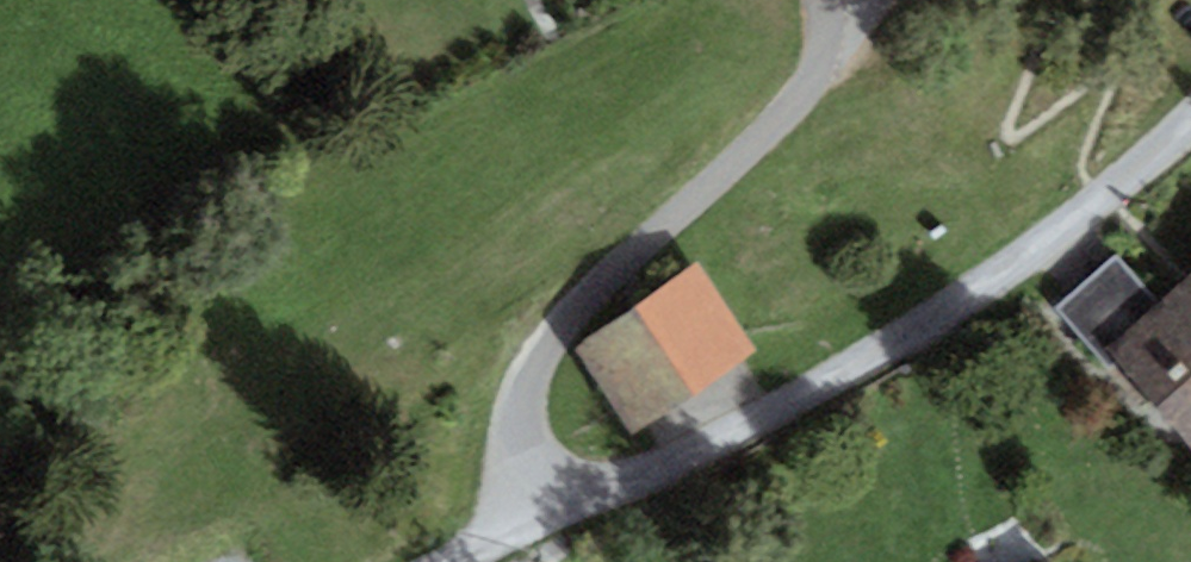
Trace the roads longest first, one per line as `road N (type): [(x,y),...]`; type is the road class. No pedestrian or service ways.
road 1 (residential): [(552,519),(866,362),(1024,260),(1190,123)]
road 2 (residential): [(552,519),(528,480),(519,443),(530,380),(552,339),(592,294),(803,90),(822,54),(824,0)]

